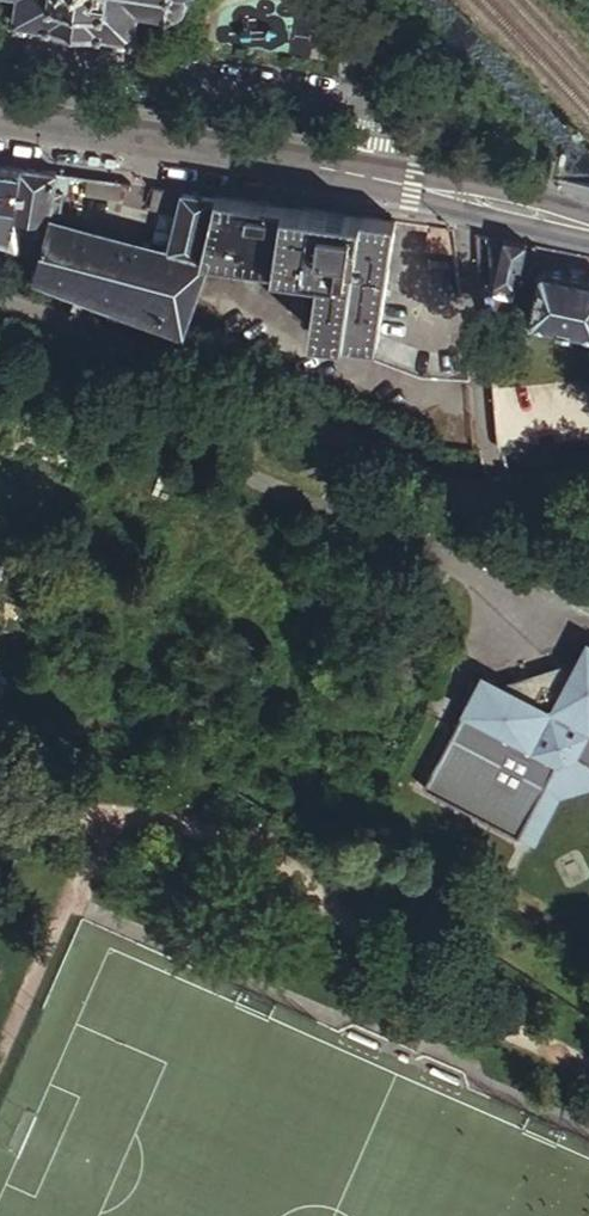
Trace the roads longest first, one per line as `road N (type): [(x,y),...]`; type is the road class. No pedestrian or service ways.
road 1 (residential): [(588,493),(461,497),(0,298)]
road 2 (residential): [(0,48),(350,96),(385,115),(391,186)]
road 3 (tertiary): [(0,125),(391,186)]
road 4 (tertiary): [(391,186),(588,225)]

